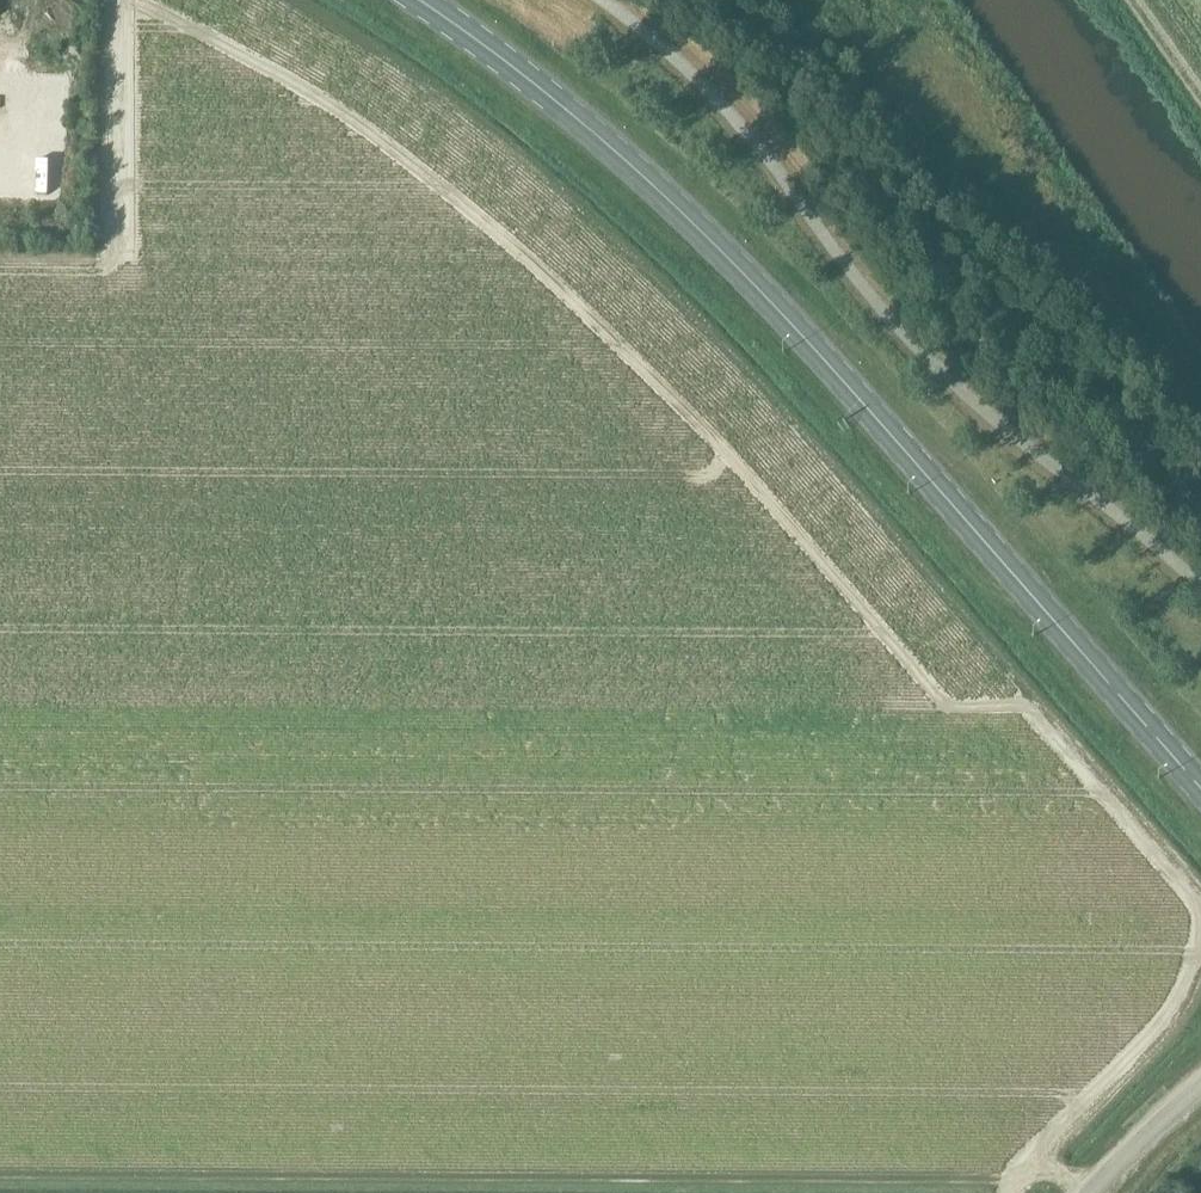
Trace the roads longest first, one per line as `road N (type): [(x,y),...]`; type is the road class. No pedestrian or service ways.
road 1 (primary): [(1200,789),(811,346),(696,227),(533,82),(419,0)]
road 2 (unclassified): [(1094,1192),(1200,1086)]

